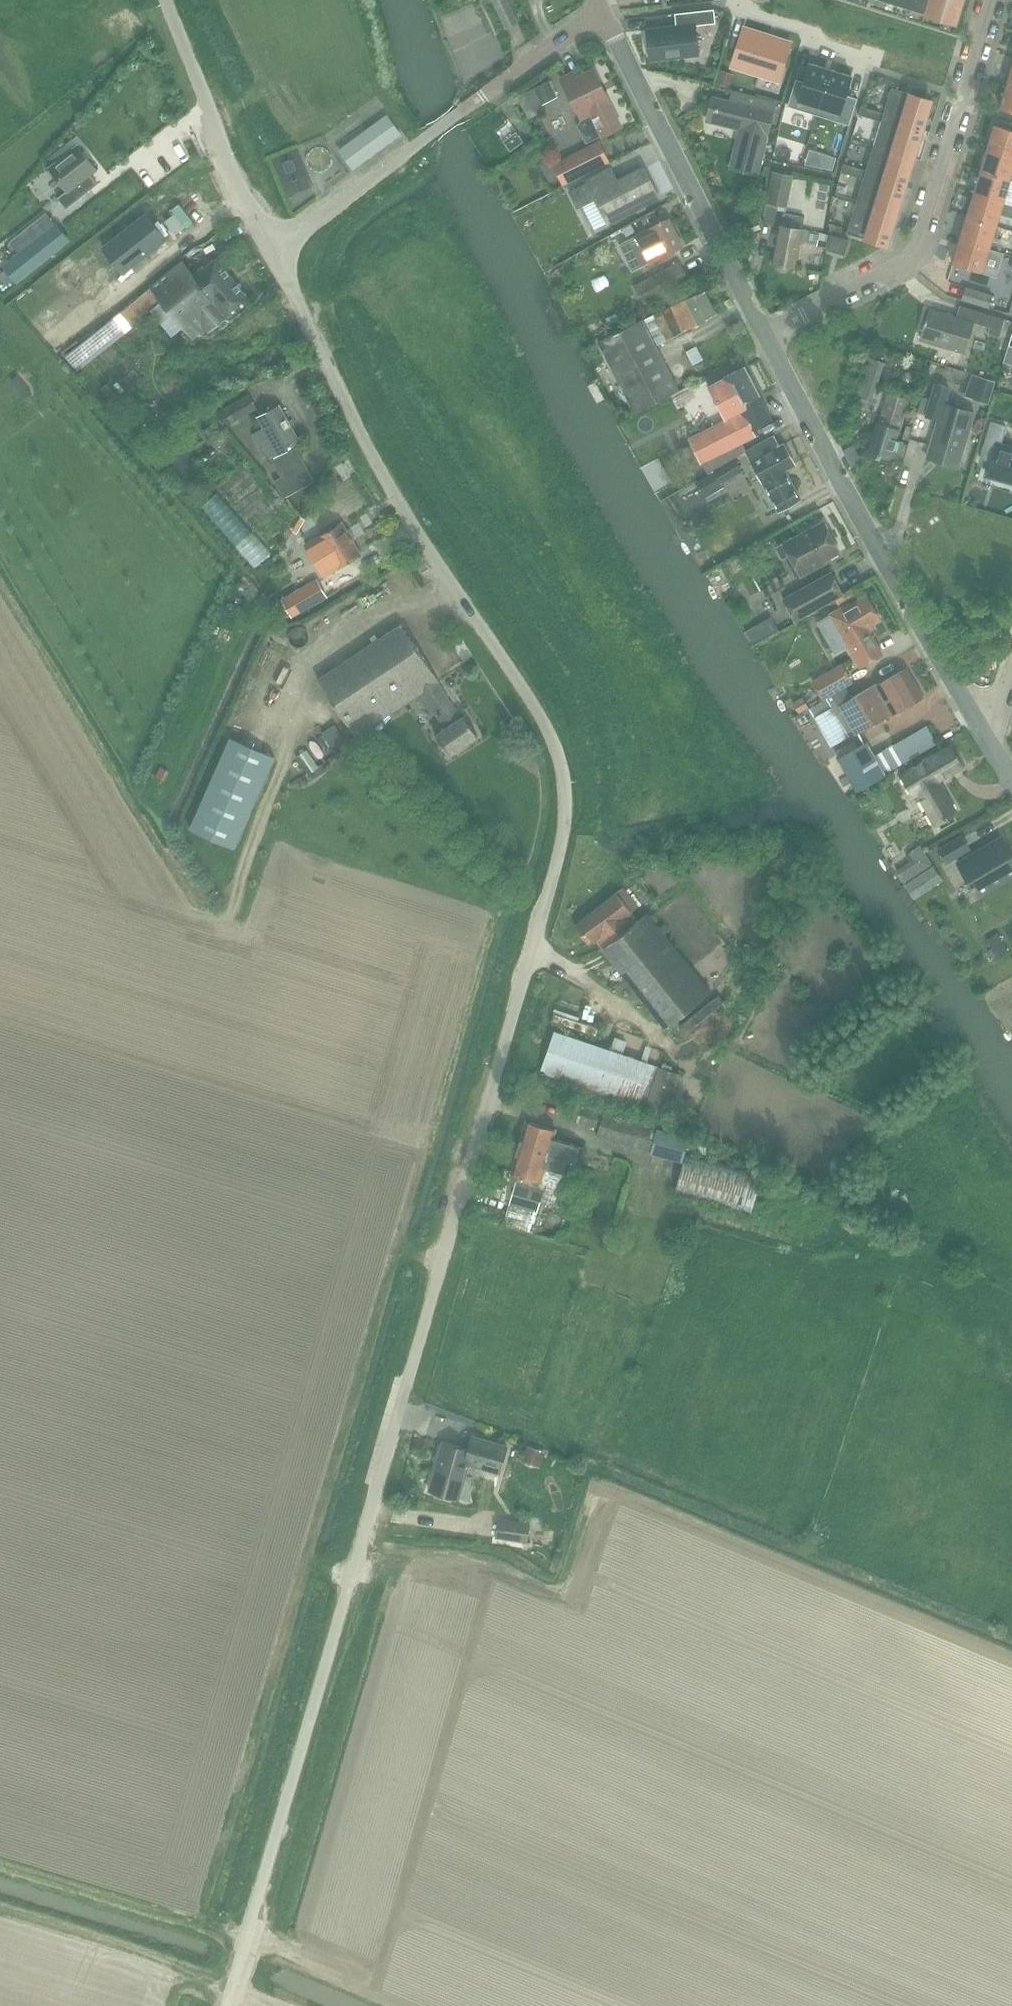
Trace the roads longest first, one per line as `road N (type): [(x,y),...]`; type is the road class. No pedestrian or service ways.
road 1 (unclassified): [(225,2005),(549,886),(565,794),(557,750),(391,489),(268,253)]
road 2 (tertiary): [(978,723),(766,337)]
road 3 (residential): [(766,337),(907,263),(992,0)]
road 4 (tertiary): [(766,337),(601,10)]
road 5 (unclassified): [(268,253),(161,0)]
road 6 (unclassified): [(268,253),(460,113)]
road 7 (residential): [(460,113),(601,10)]

